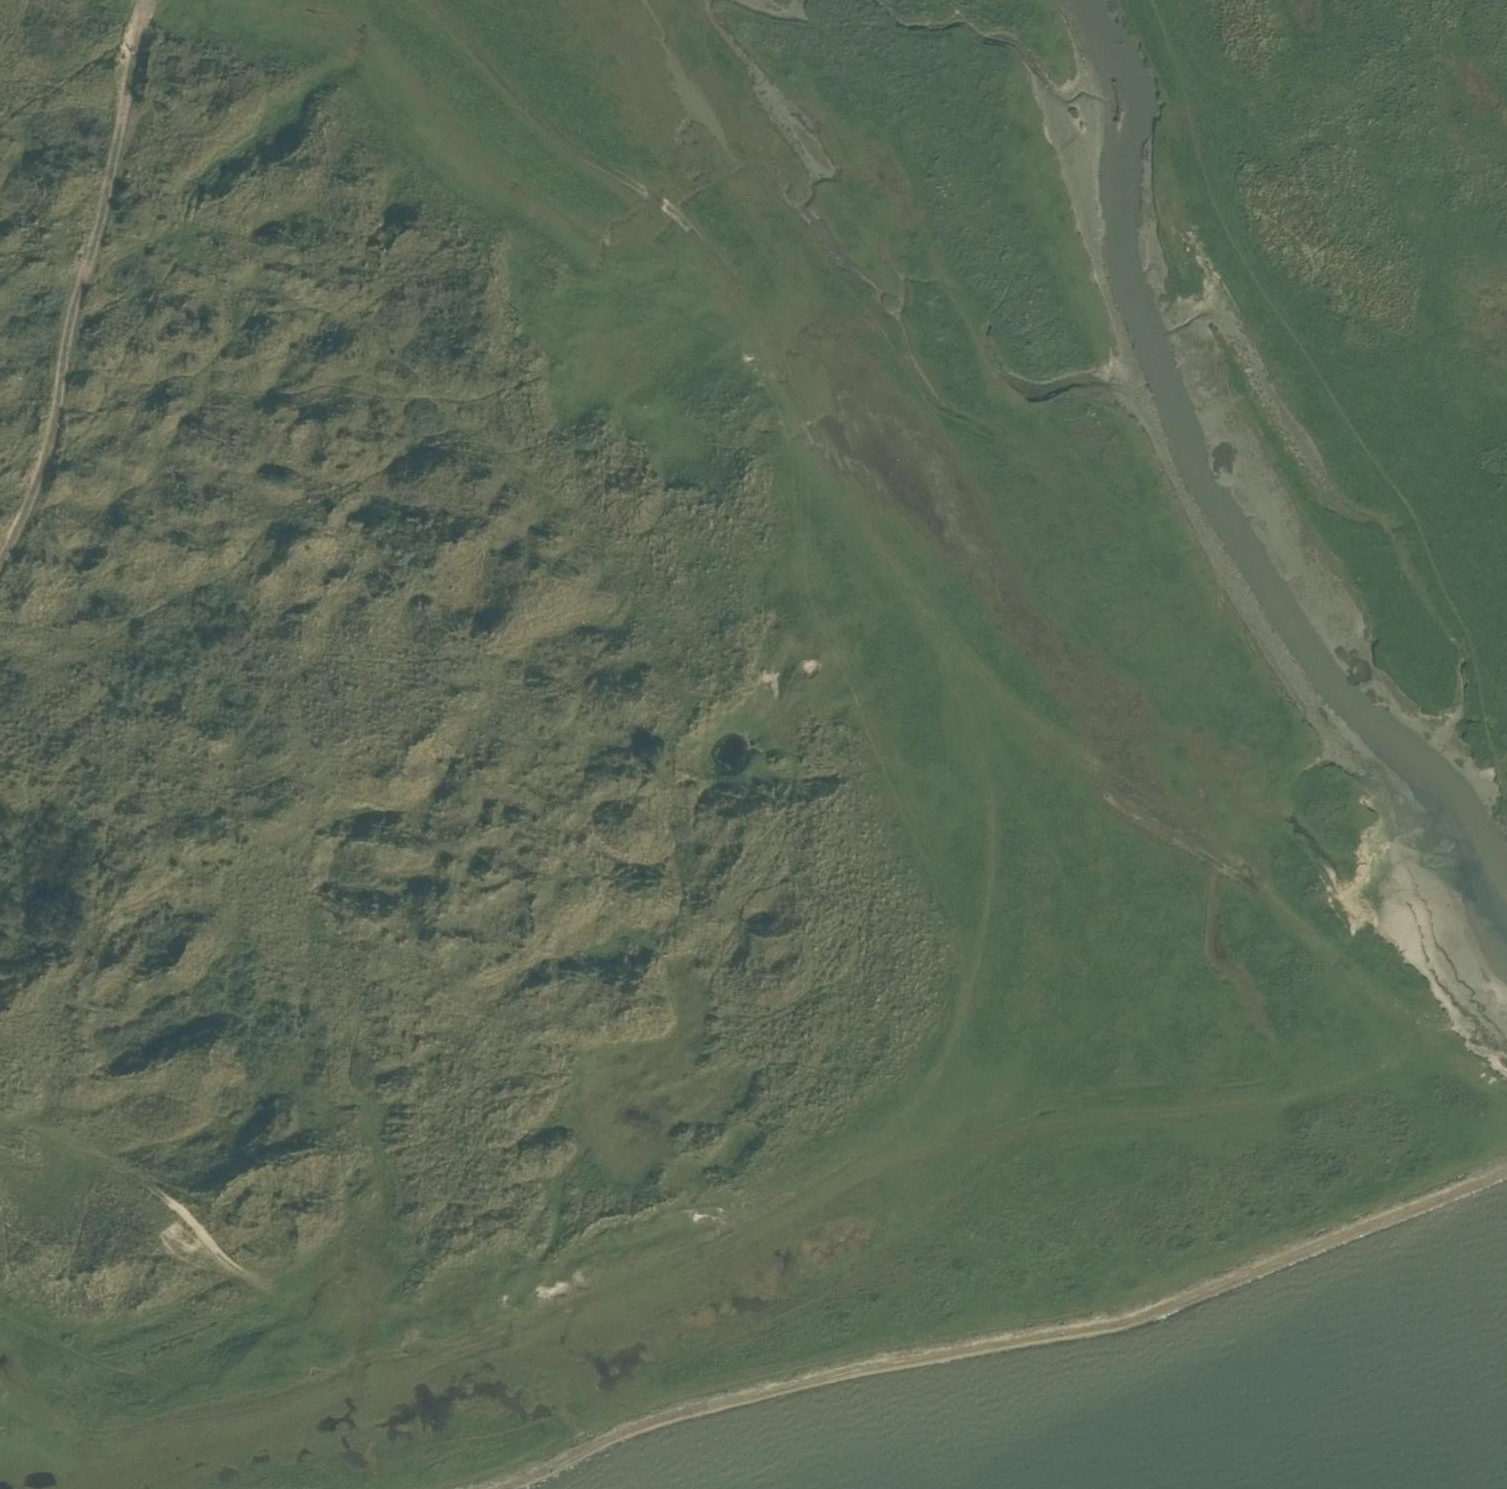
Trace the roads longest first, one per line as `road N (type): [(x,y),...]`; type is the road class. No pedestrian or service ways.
road 1 (track): [(404,0),(569,158),(662,202),(774,373),(835,490),(928,621),(987,746),(1005,874),(982,978),(916,1108),(835,1162),(653,1259),(461,1340),(368,1362),(283,1399),(97,1437),(54,1433),(0,1384)]
road 2 (track): [(0,566),(48,444),(152,0)]

